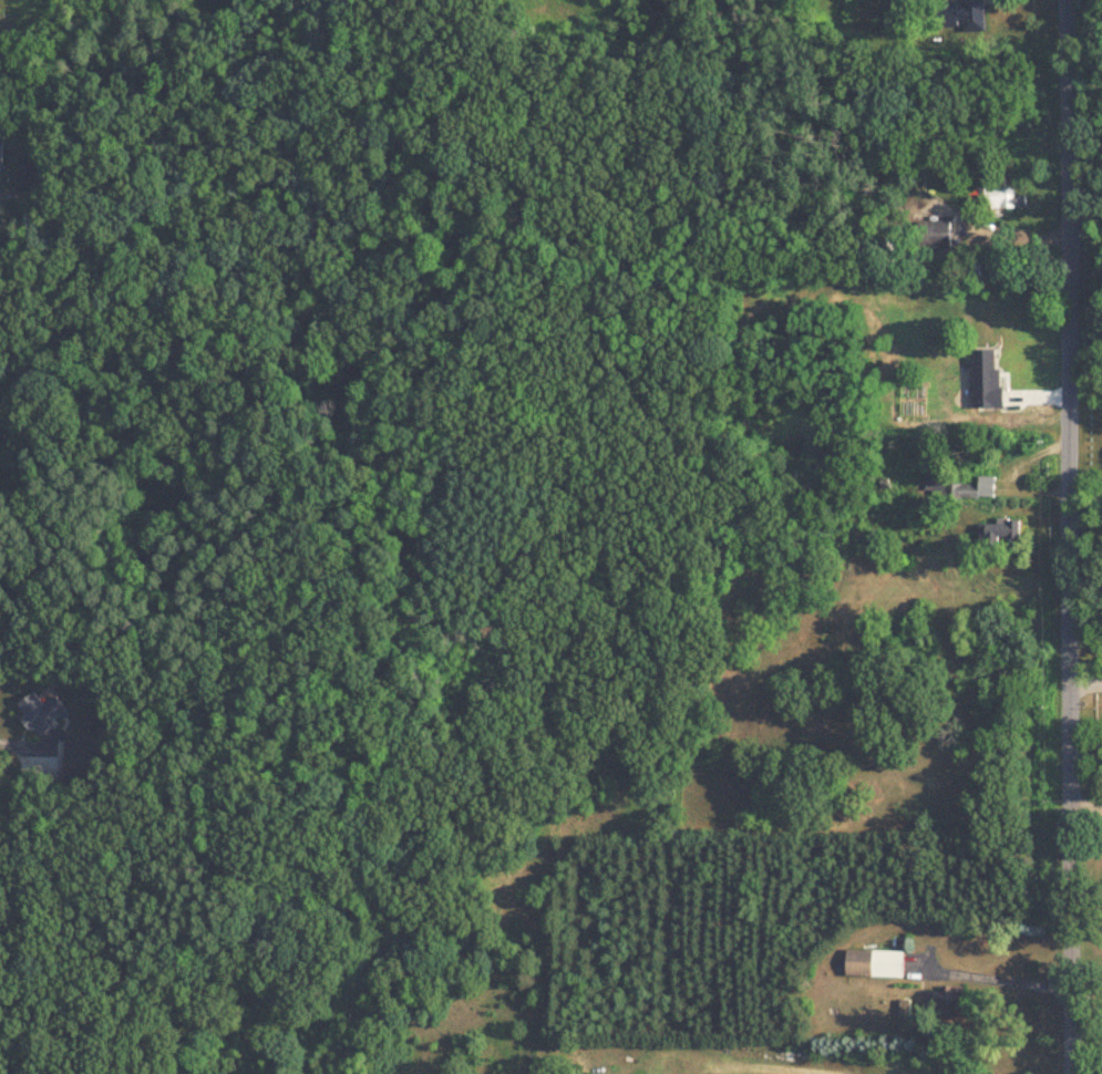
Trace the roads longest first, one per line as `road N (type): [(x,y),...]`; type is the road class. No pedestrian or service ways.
road 1 (residential): [(1071,1073),(1066,0)]

